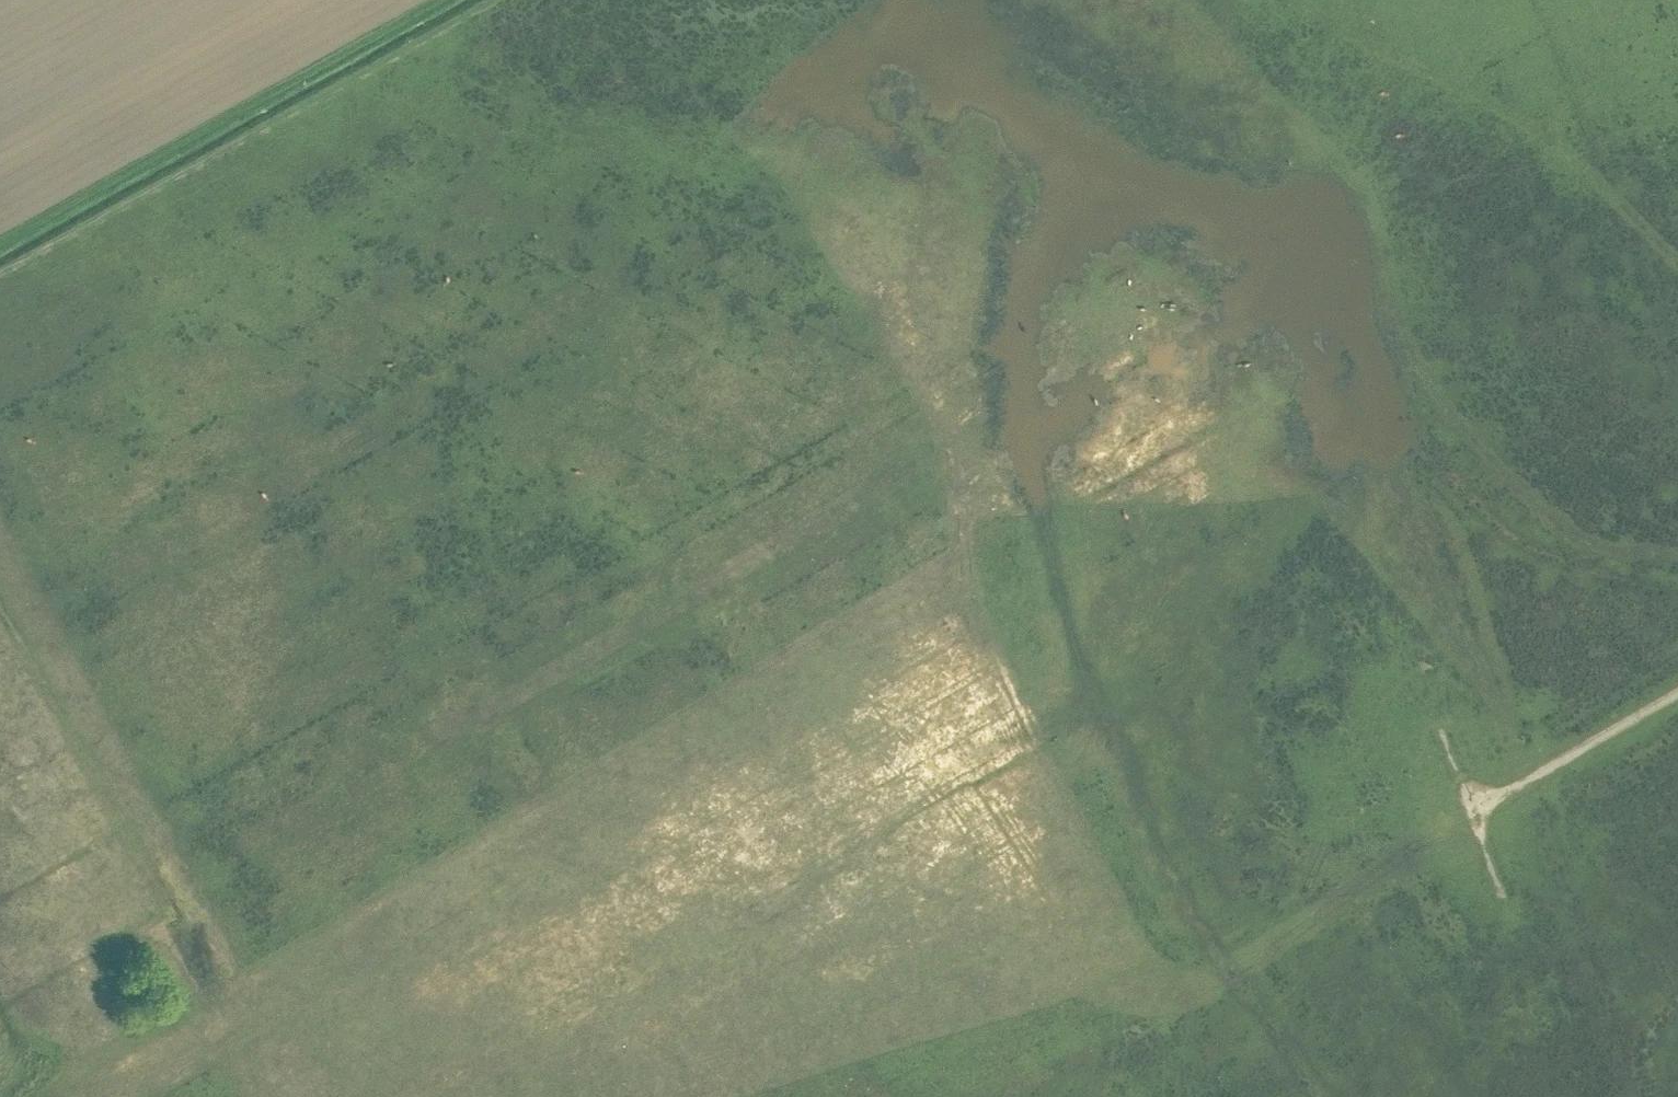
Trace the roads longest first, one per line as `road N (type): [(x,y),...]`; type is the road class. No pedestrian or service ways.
road 1 (unclassified): [(1472,808),(1677,690)]

